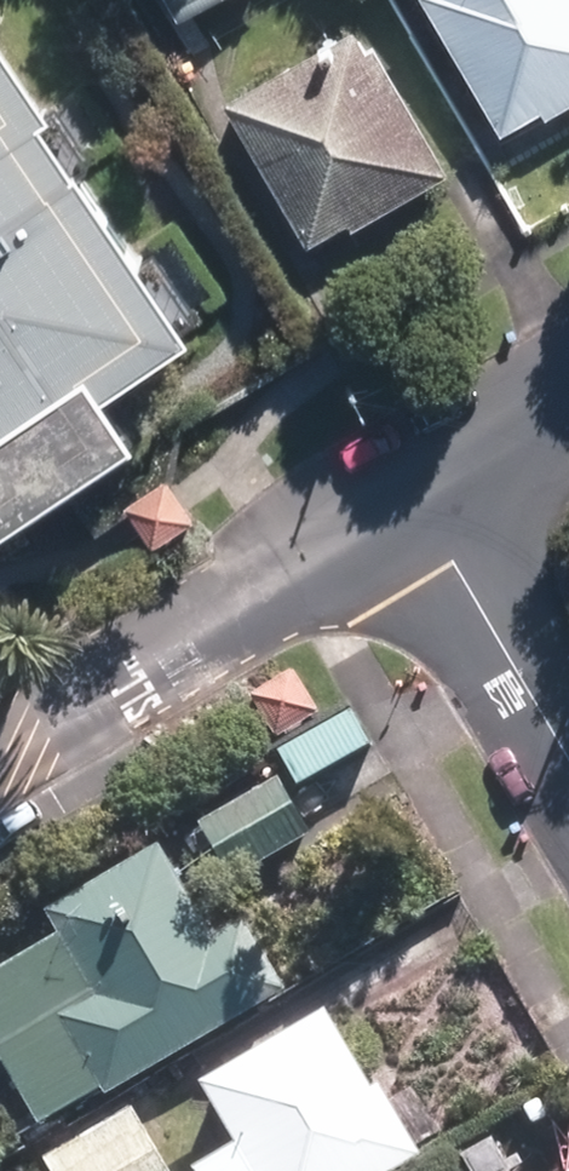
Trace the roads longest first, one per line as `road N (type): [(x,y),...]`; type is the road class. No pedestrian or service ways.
road 1 (residential): [(0,763),(419,505)]
road 2 (residential): [(568,762),(419,505)]
road 3 (residential): [(419,505),(568,413)]

